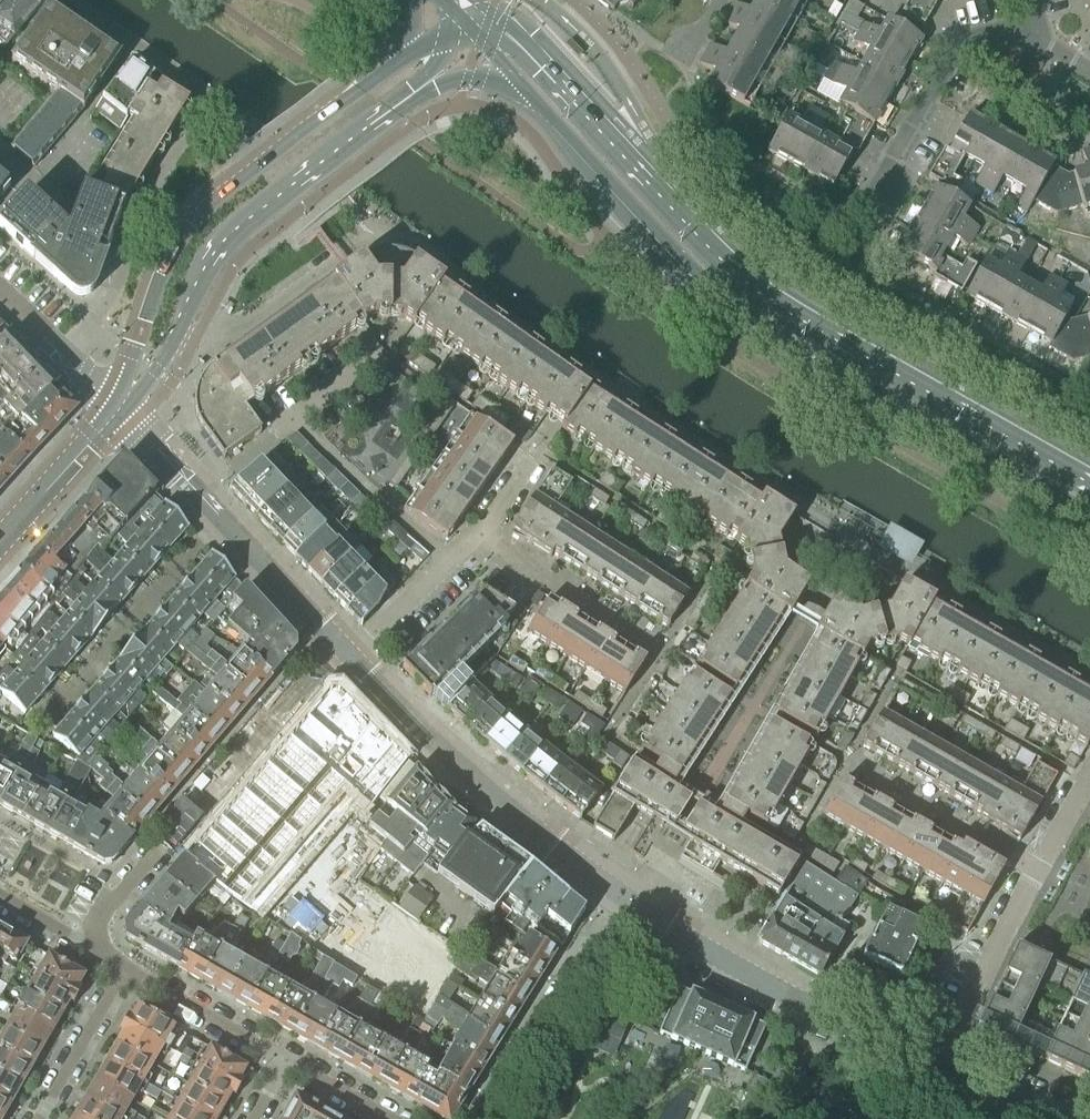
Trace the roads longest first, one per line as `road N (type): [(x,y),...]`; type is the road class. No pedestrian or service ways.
road 1 (residential): [(380,236),(420,247),(588,374),(852,542),(1089,676)]
road 2 (secondary): [(1089,481),(787,310),(722,256),(517,37)]
road 3 (secondary): [(524,92),(741,321),(1089,520)]
road 4 (secondary): [(400,59),(220,199),(178,243),(145,320),(120,410)]
road 5 (residential): [(339,648),(103,912),(97,942)]
road 6 (residential): [(626,899),(467,776),(348,656)]
road 7 (residential): [(945,1068),(815,1010),(626,899)]
road 8 (secondary): [(181,330),(225,241),(411,95)]
road 9 (residential): [(1089,774),(1001,933),(945,1068)]
road 10 (residential): [(339,648),(120,410)]
road 11 (residential): [(62,361),(116,291),(150,192),(209,101)]
road 12 (residential): [(487,1118),(626,899)]
road 13 (residential): [(879,179),(955,51),(1039,22)]
road 14 (unclassified): [(209,101),(348,194),(380,236)]
road 15 (residential): [(662,649),(477,533)]
road 16 (residential): [(196,337),(247,326),(380,236)]
road 17 (residential): [(124,970),(286,1060)]
road 18 (secondary): [(0,544),(120,410)]
road 19 (residential): [(348,656),(477,533)]
road 20 (residential): [(209,101),(65,0)]
road 21 (residential): [(38,1118),(124,970)]

